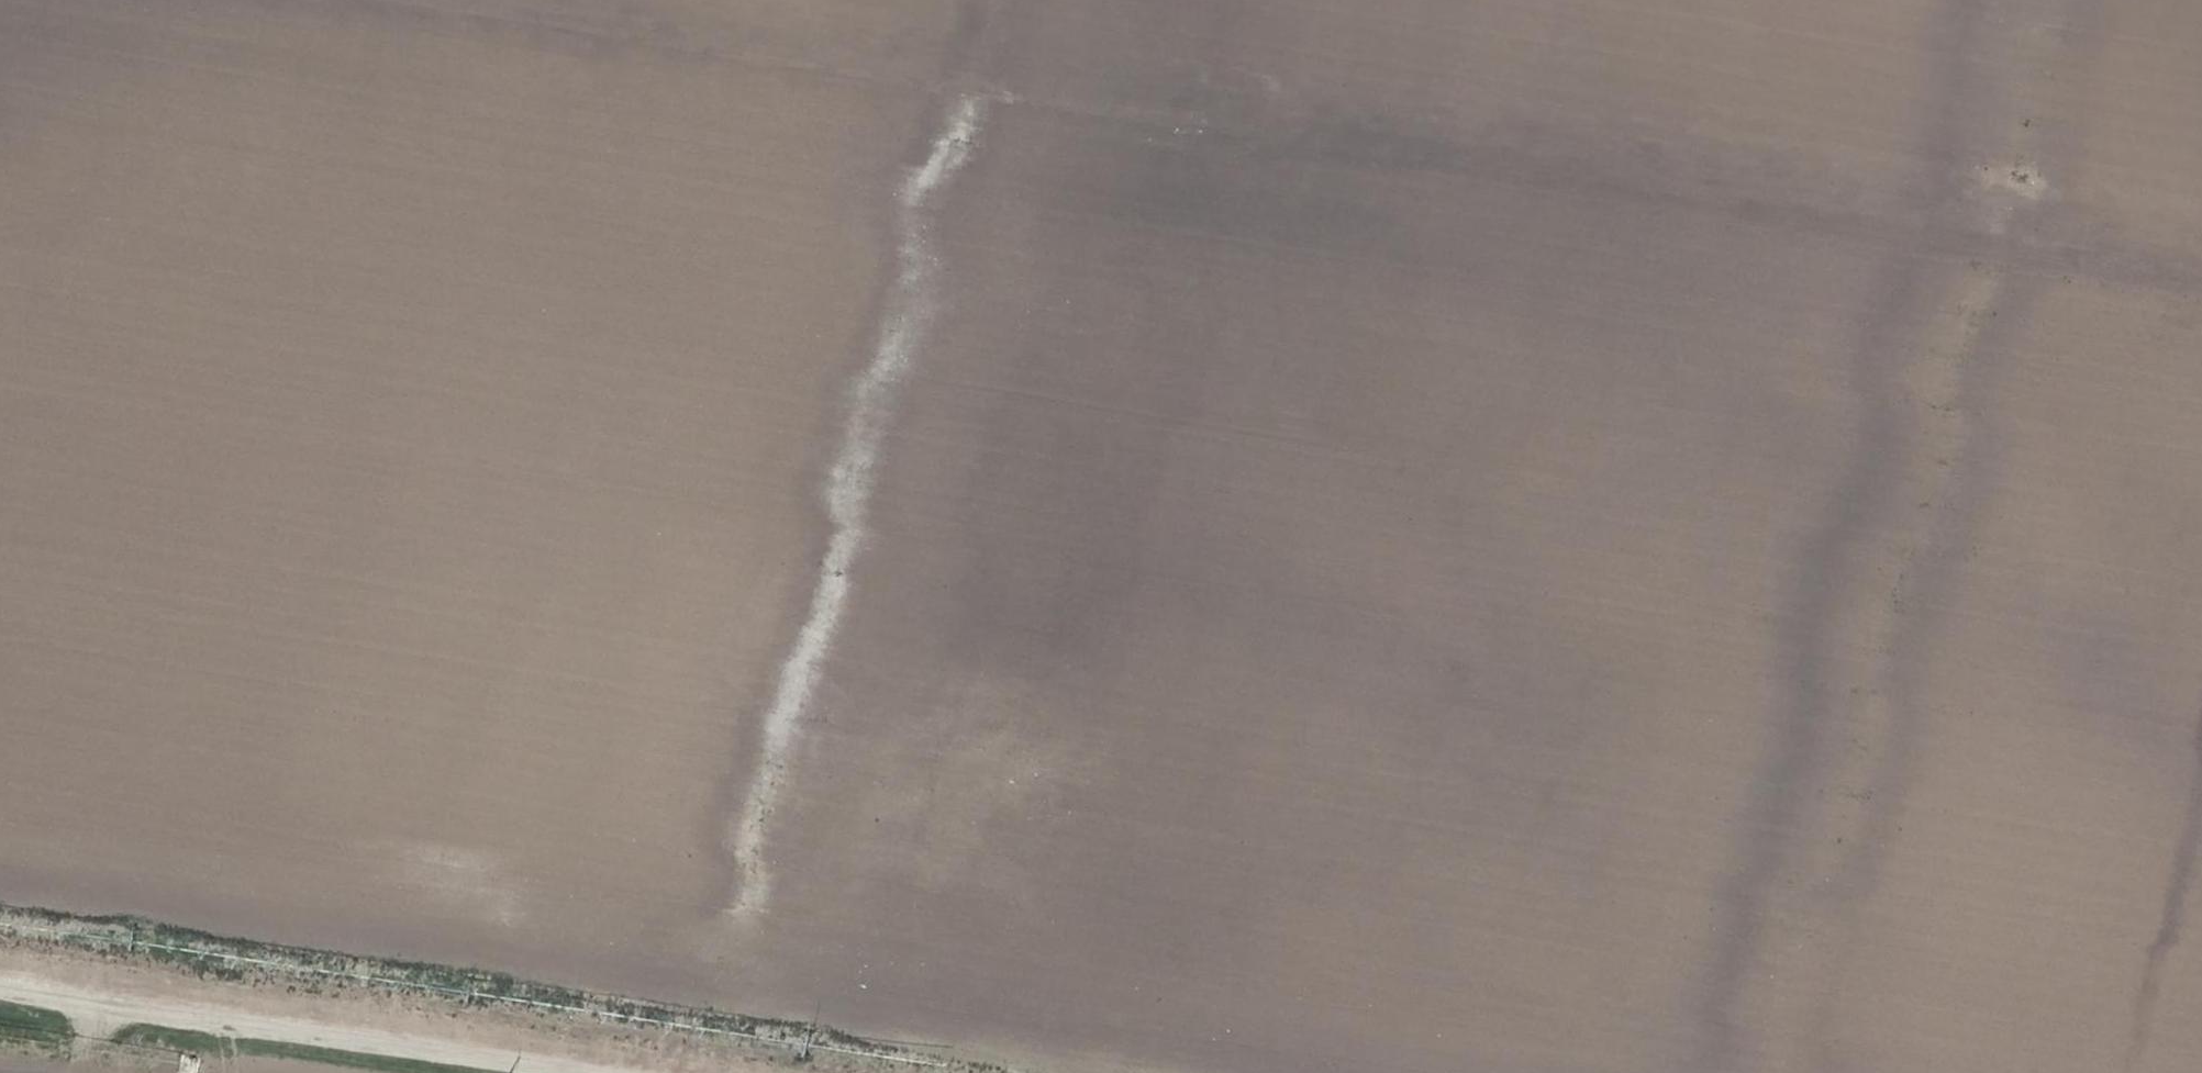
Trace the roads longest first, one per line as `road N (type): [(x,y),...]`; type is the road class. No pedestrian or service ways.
road 1 (track): [(685,1072),(0,972)]

